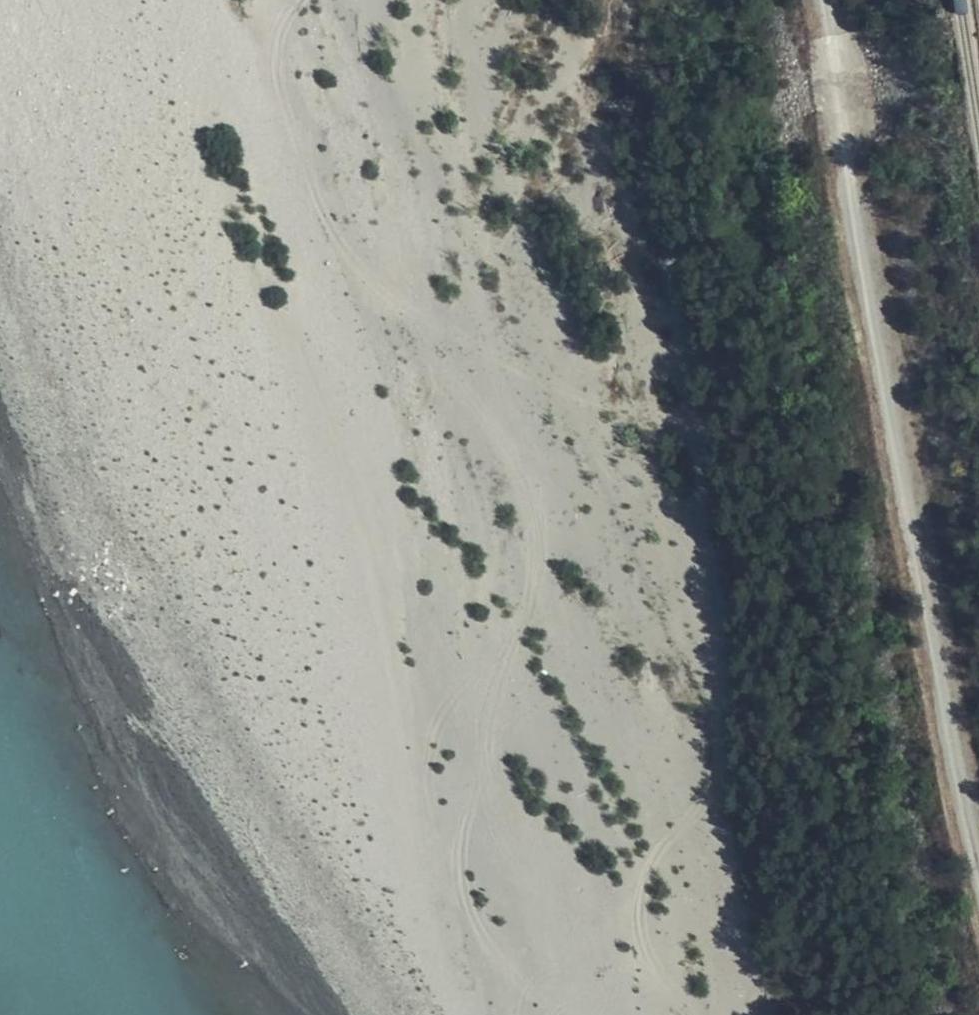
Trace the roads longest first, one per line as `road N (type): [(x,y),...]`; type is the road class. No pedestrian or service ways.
road 1 (track): [(831,0),(978,879)]

